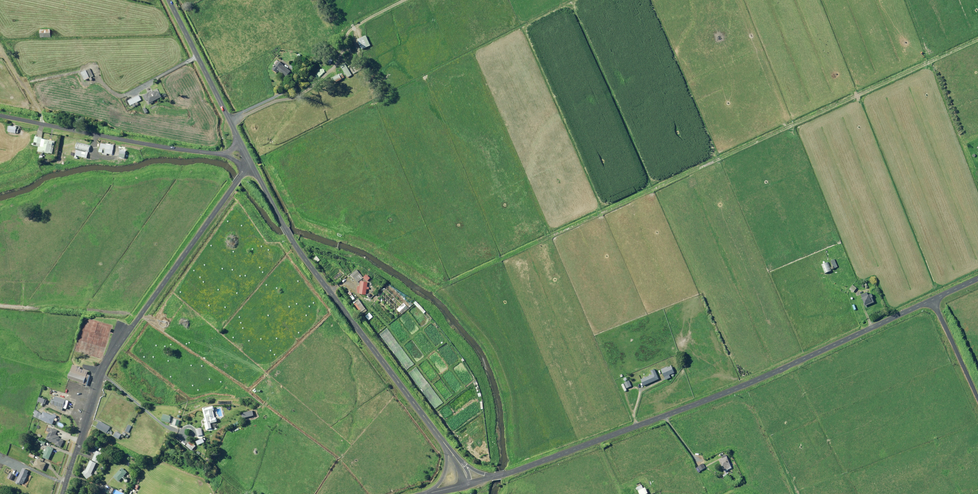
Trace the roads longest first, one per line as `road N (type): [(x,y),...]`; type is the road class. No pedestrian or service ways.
road 1 (tertiary): [(933,299),(745,385),(493,477)]
road 2 (unclassified): [(252,164),(107,358),(60,493)]
road 3 (tertiary): [(252,164),(310,265),(444,442)]
road 4 (unclassified): [(238,137),(220,154),(0,115)]
road 5 (tertiary): [(169,0),(238,137)]

